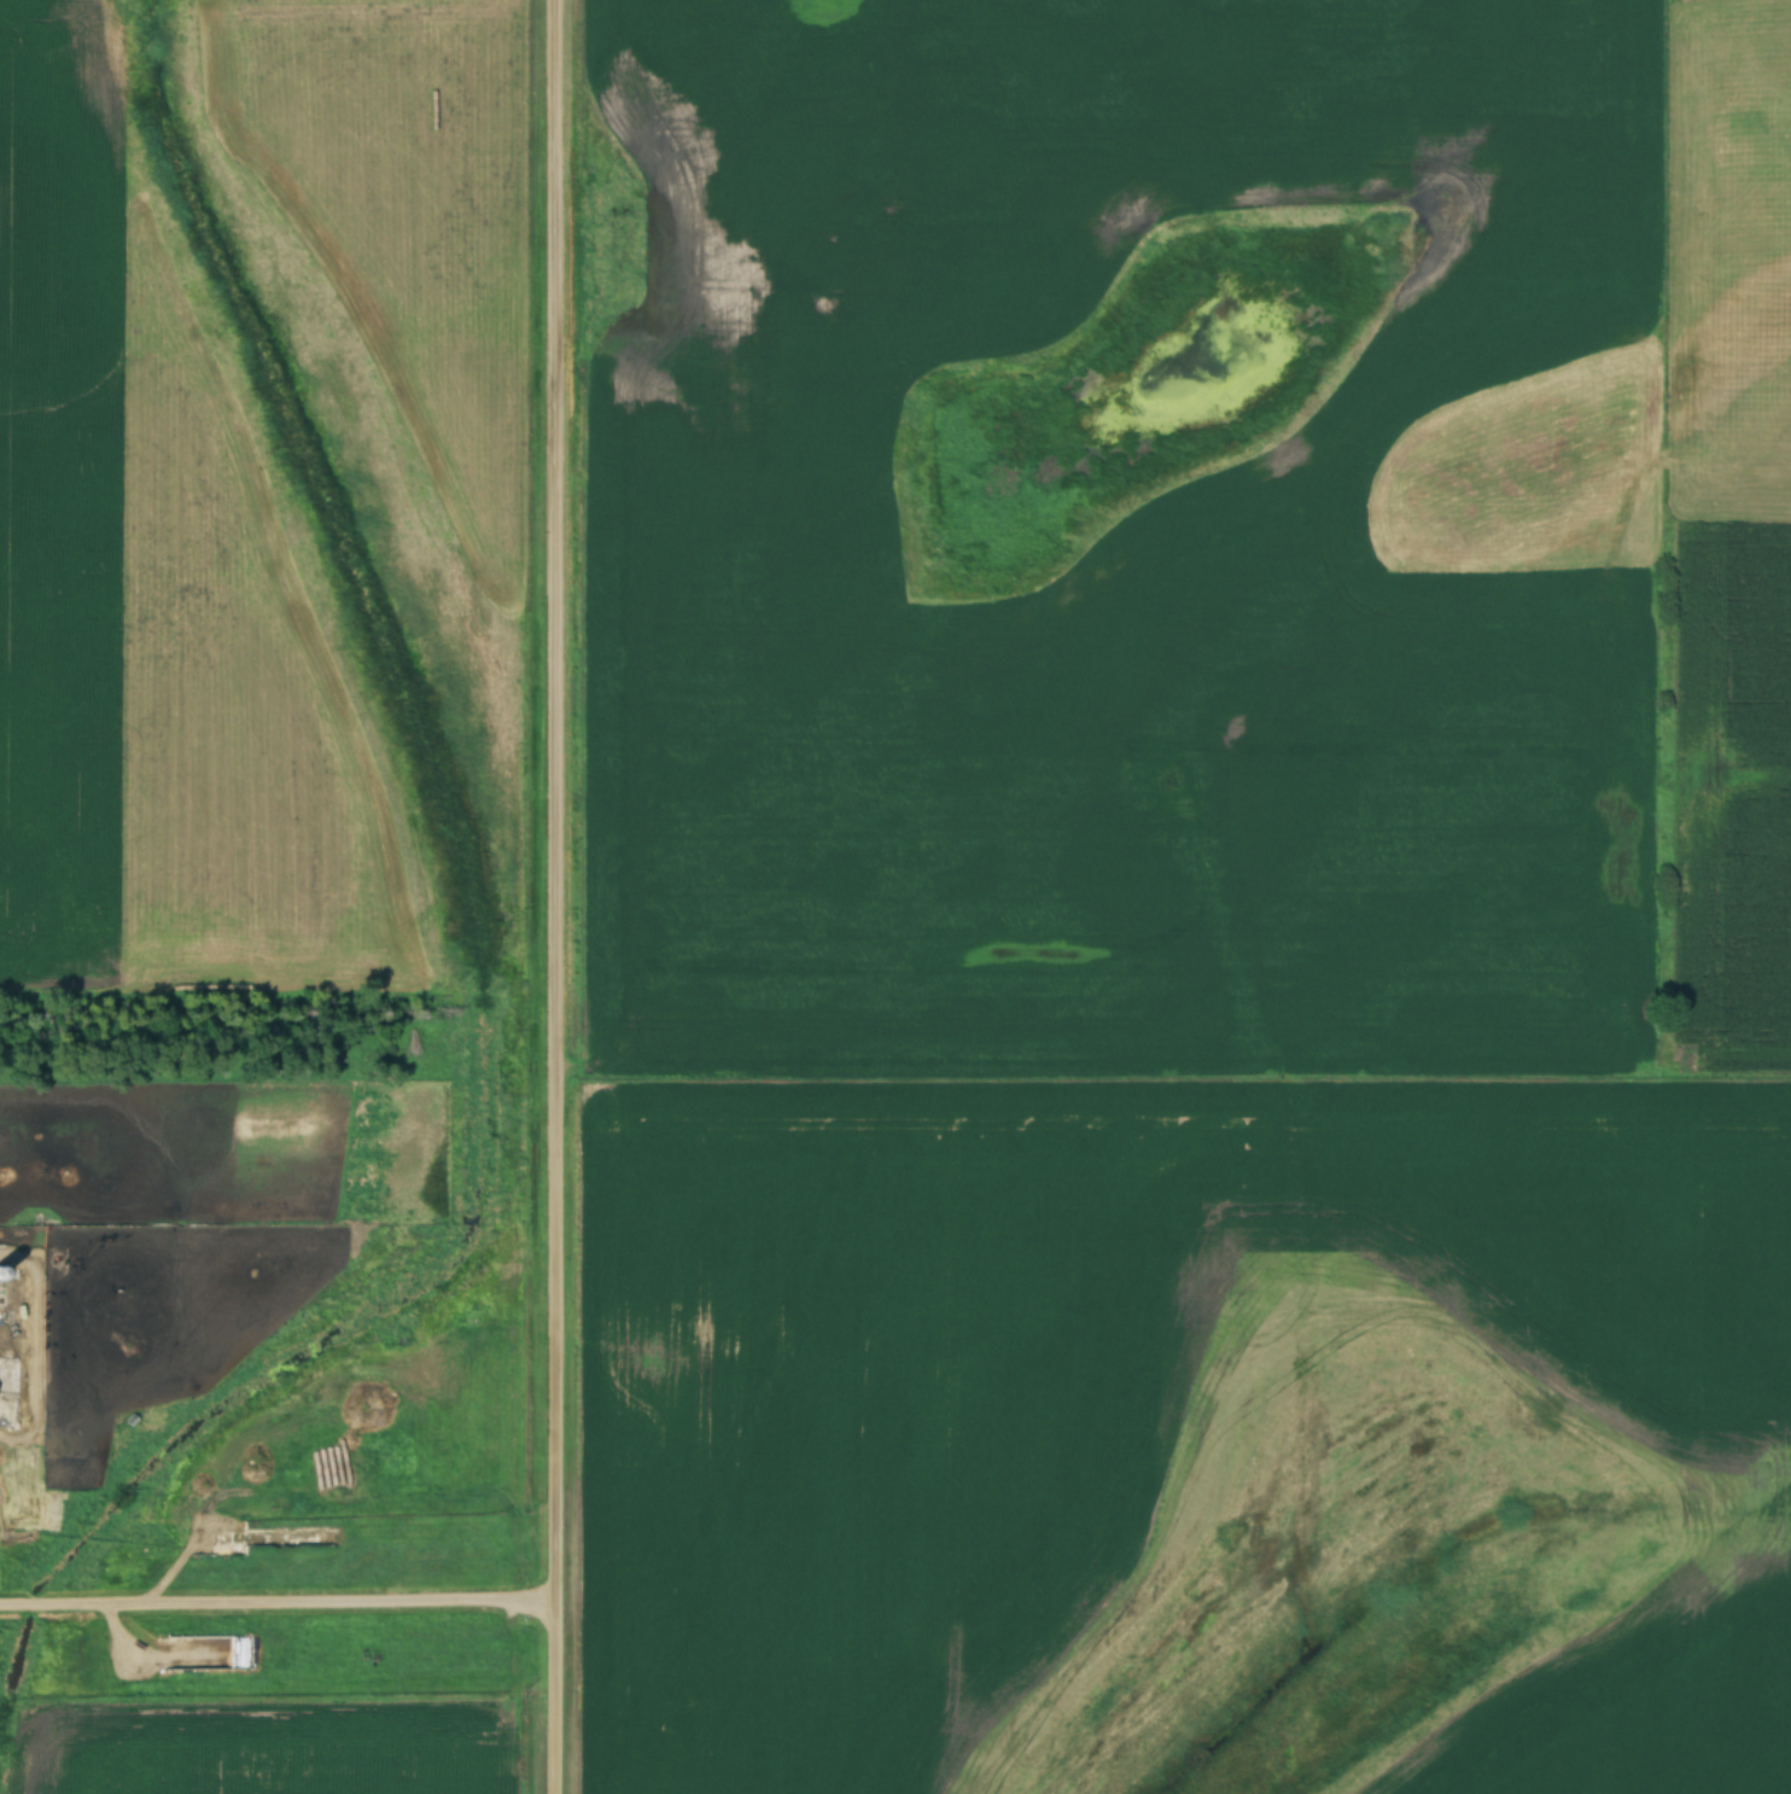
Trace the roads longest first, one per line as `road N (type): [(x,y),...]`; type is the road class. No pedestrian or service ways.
road 1 (residential): [(553,1793),(552,0)]

